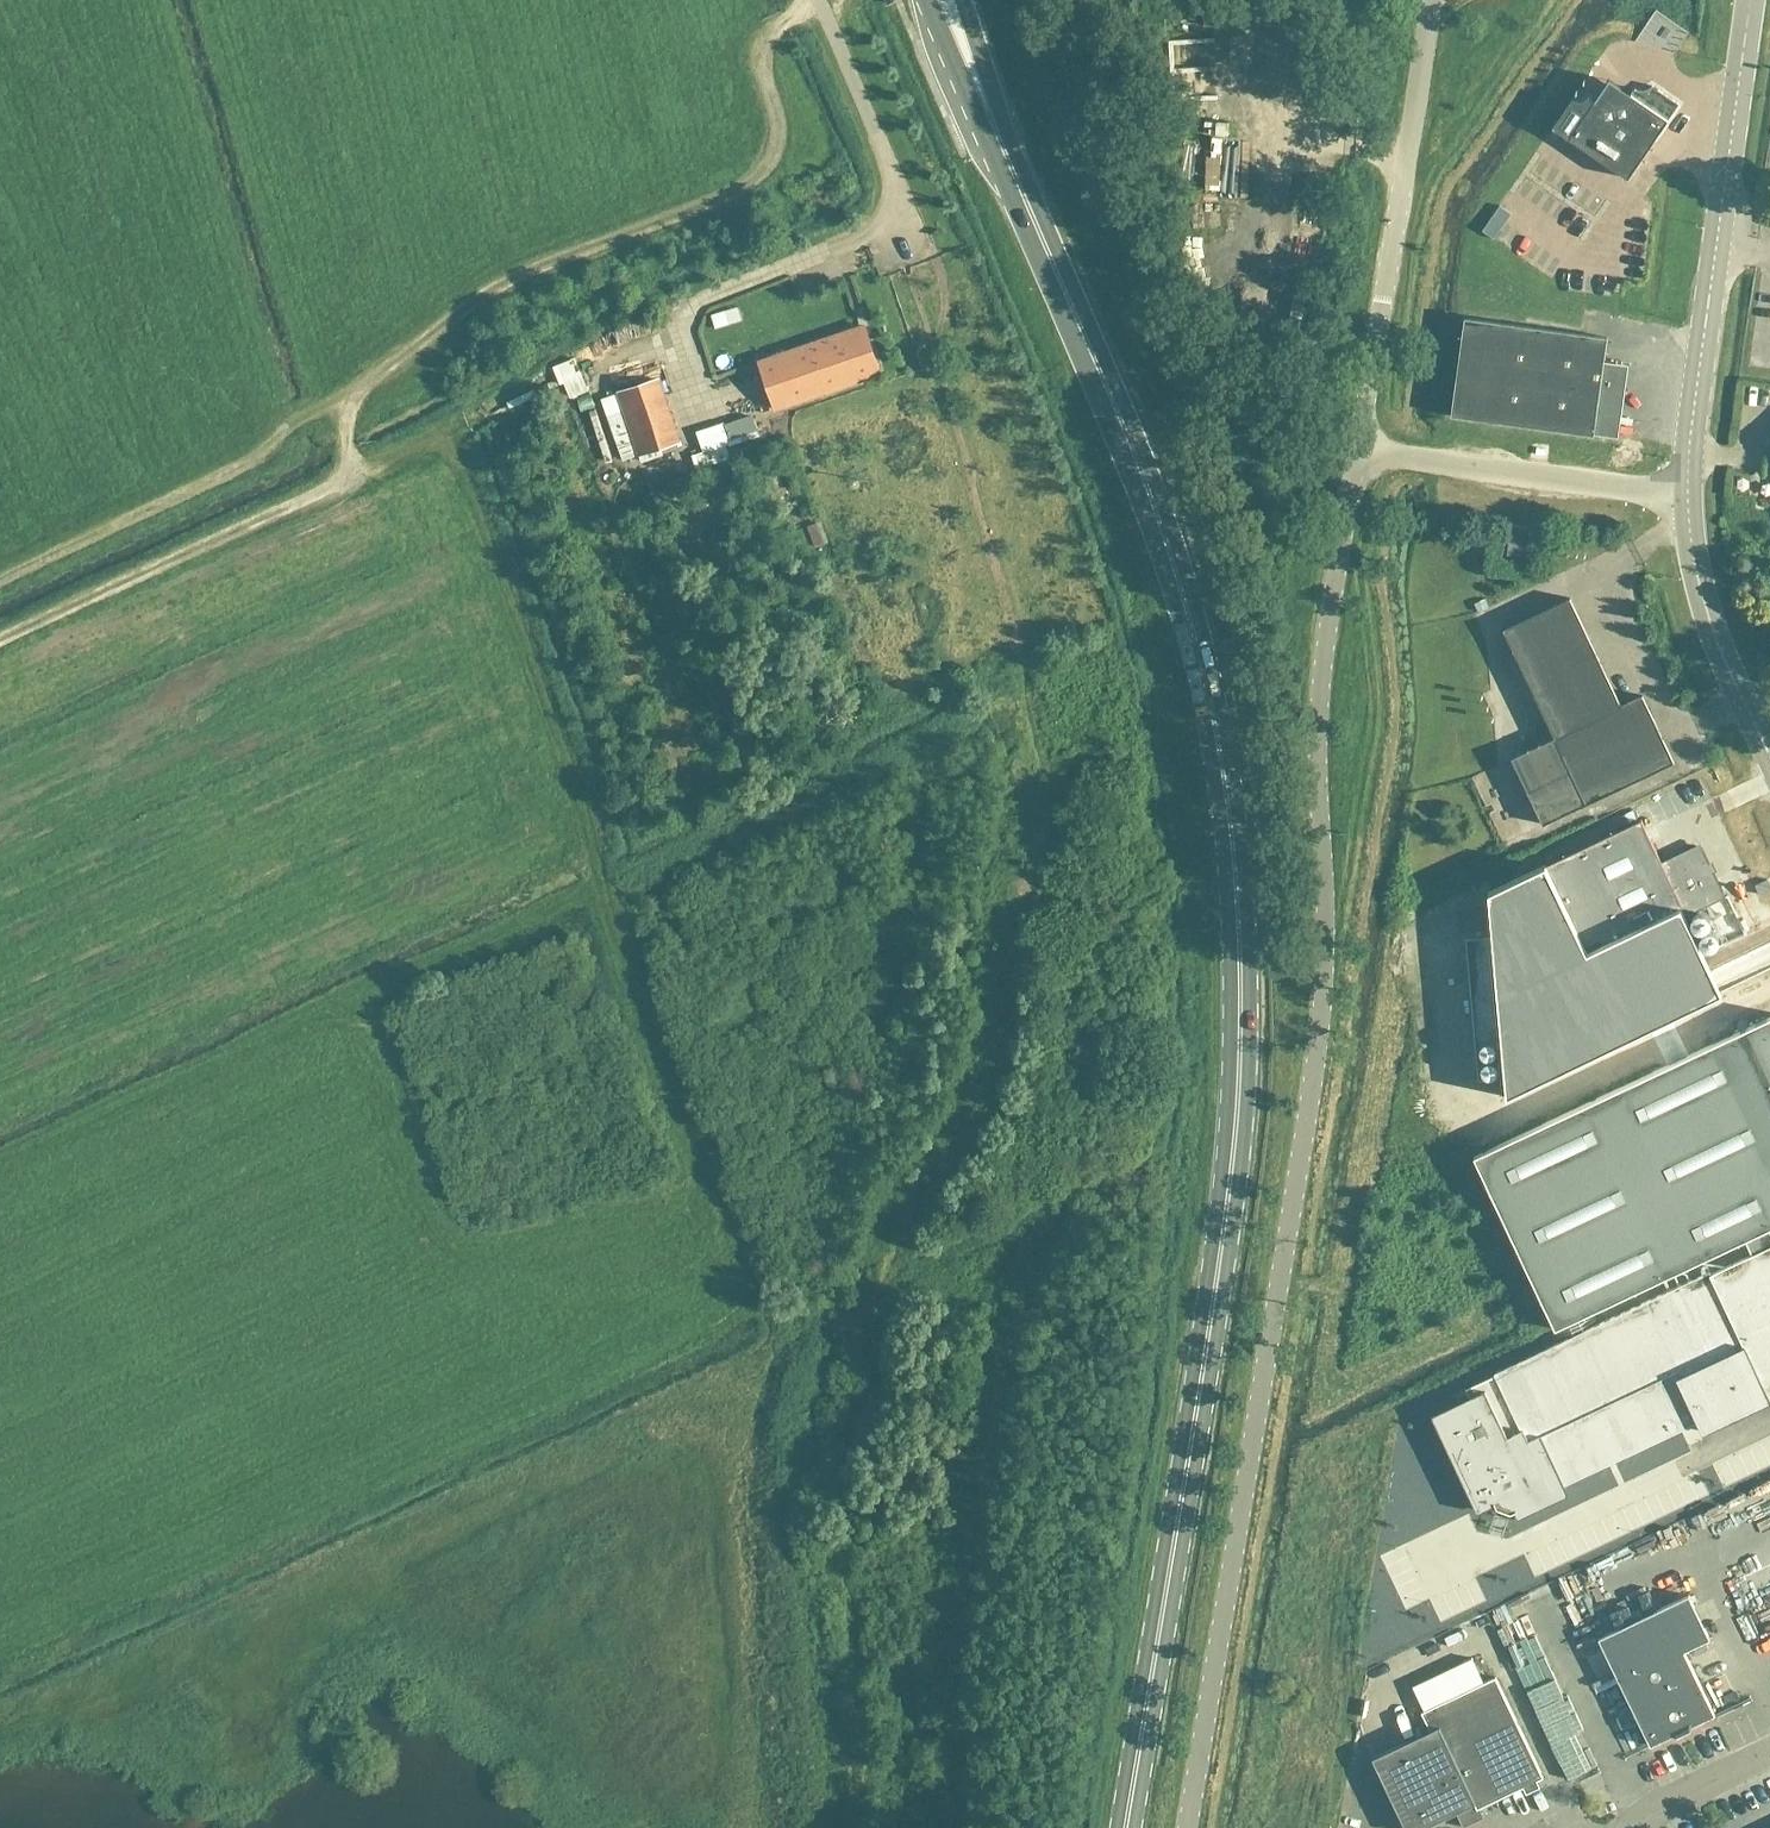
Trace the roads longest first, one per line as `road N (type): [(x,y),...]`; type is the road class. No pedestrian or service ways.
road 1 (primary): [(1126,1827),(1225,1229),(1242,985),(1236,869),(1218,732),(1186,602),(1091,351),(942,0)]
road 2 (unclassified): [(1185,1827),(1317,1045),(1327,932),(1317,727),(1359,450)]
road 3 (track): [(0,644),(339,485),(353,459),(341,417),(348,395),(492,291),(752,182),(770,158),(776,127),(761,86),(760,50),(772,30),(816,0)]
road 4 (tertiary): [(1687,500),(1751,0)]
road 5 (unclassified): [(1359,450),(1431,0)]
road 6 (unclassified): [(1687,500),(1359,450)]
road 7 (tertiary): [(1769,758),(1707,611),(1687,500)]
road 8 (unclassified): [(1631,1827),(1769,1755)]

